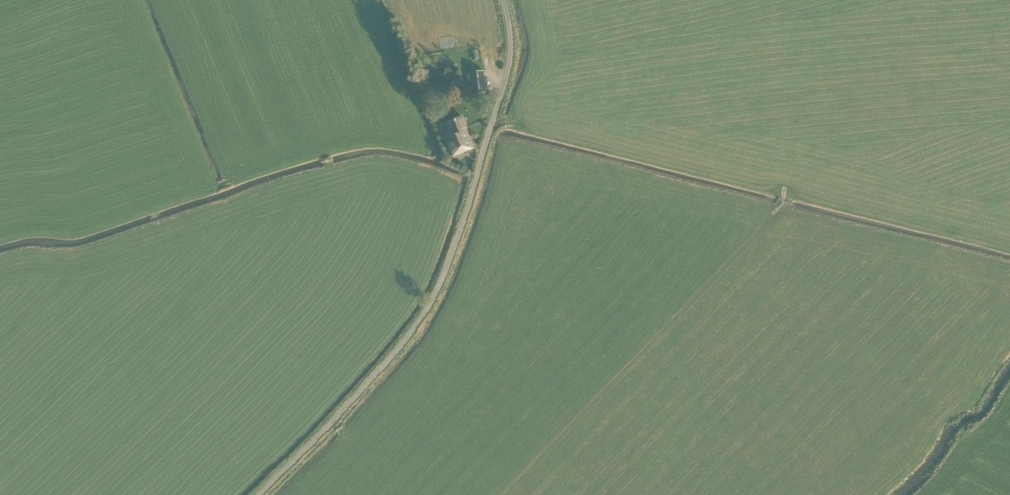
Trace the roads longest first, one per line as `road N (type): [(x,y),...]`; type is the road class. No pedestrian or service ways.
road 1 (unclassified): [(259,494),(407,340),(443,282),(509,71),(505,0)]

